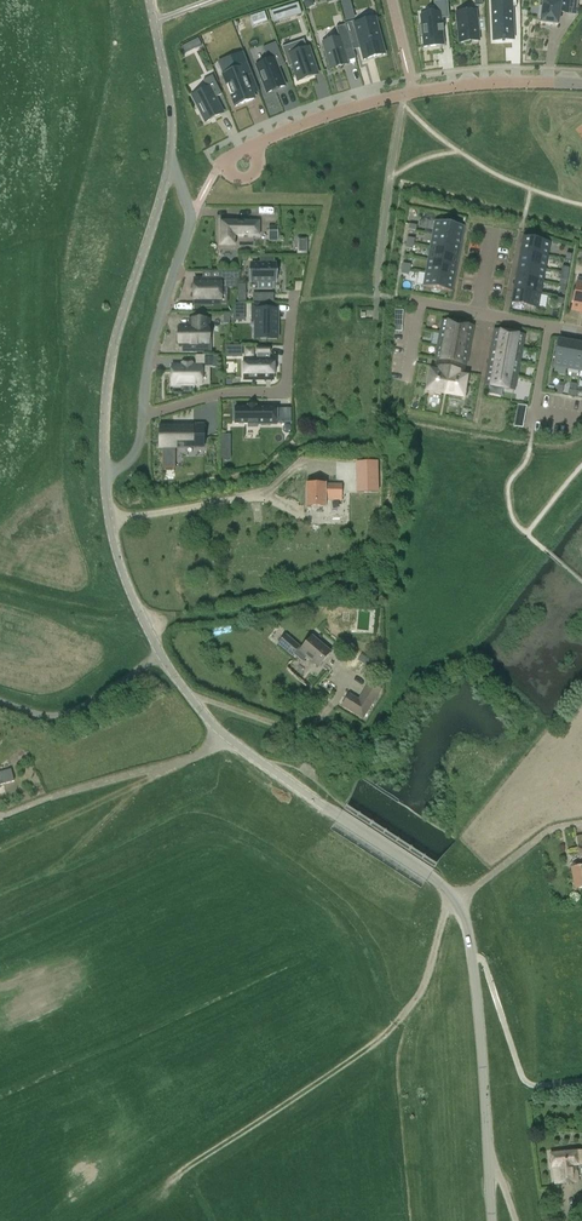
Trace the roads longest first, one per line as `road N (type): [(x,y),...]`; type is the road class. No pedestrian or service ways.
road 1 (tertiary): [(485,1156),(473,957),(457,901),(199,709),(167,666),(123,572),(104,472)]
road 2 (residential): [(581,85),(467,84),(413,95),(253,148)]
road 3 (tertiary): [(104,472),(110,362),(172,155)]
road 4 (residential): [(144,416),(222,394),(284,389),(294,294)]
road 5 (residential): [(144,416),(155,332),(192,218)]
road 6 (tertiary): [(172,155),(149,0)]
road 7 (residential): [(478,312),(420,302),(406,380)]

